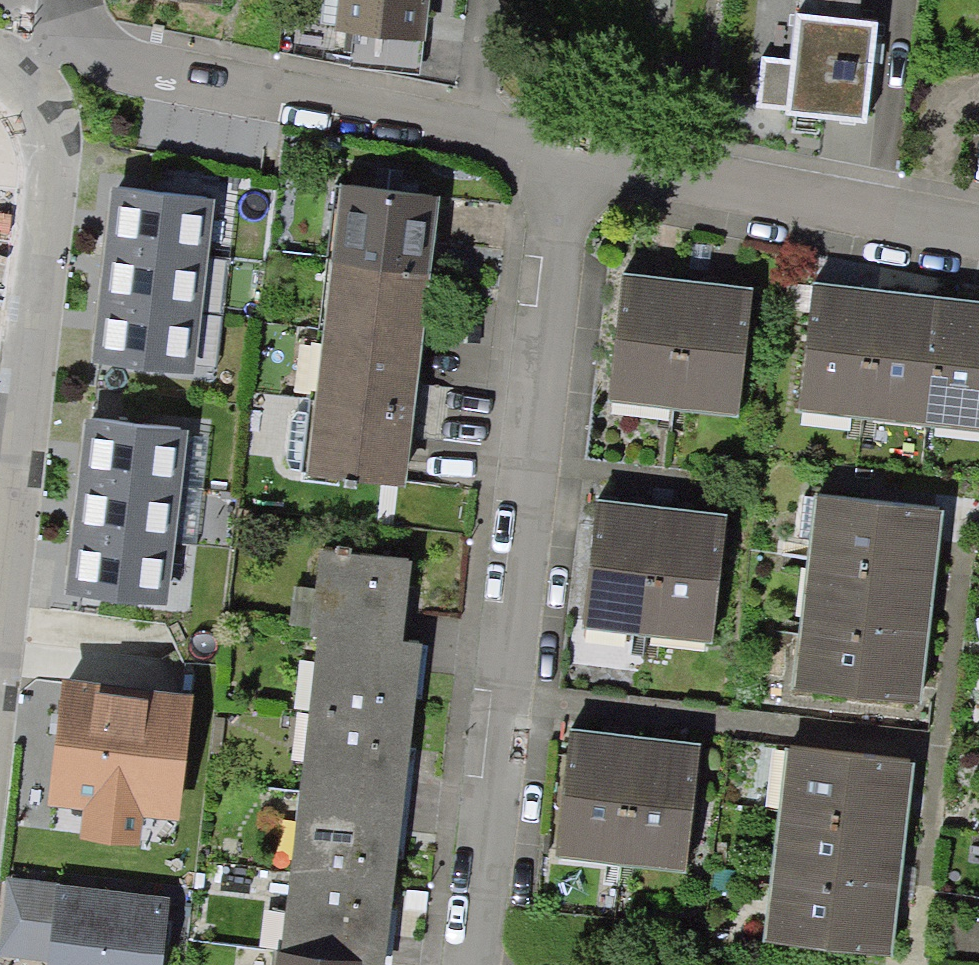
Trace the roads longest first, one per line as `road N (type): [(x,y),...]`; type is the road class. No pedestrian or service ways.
road 1 (residential): [(469,964),(567,149)]
road 2 (residential): [(32,101),(56,157),(0,585)]
road 3 (residential): [(978,233),(567,149)]
road 4 (residential): [(472,129),(120,56),(82,33)]
road 5 (residential): [(486,0),(472,129)]

